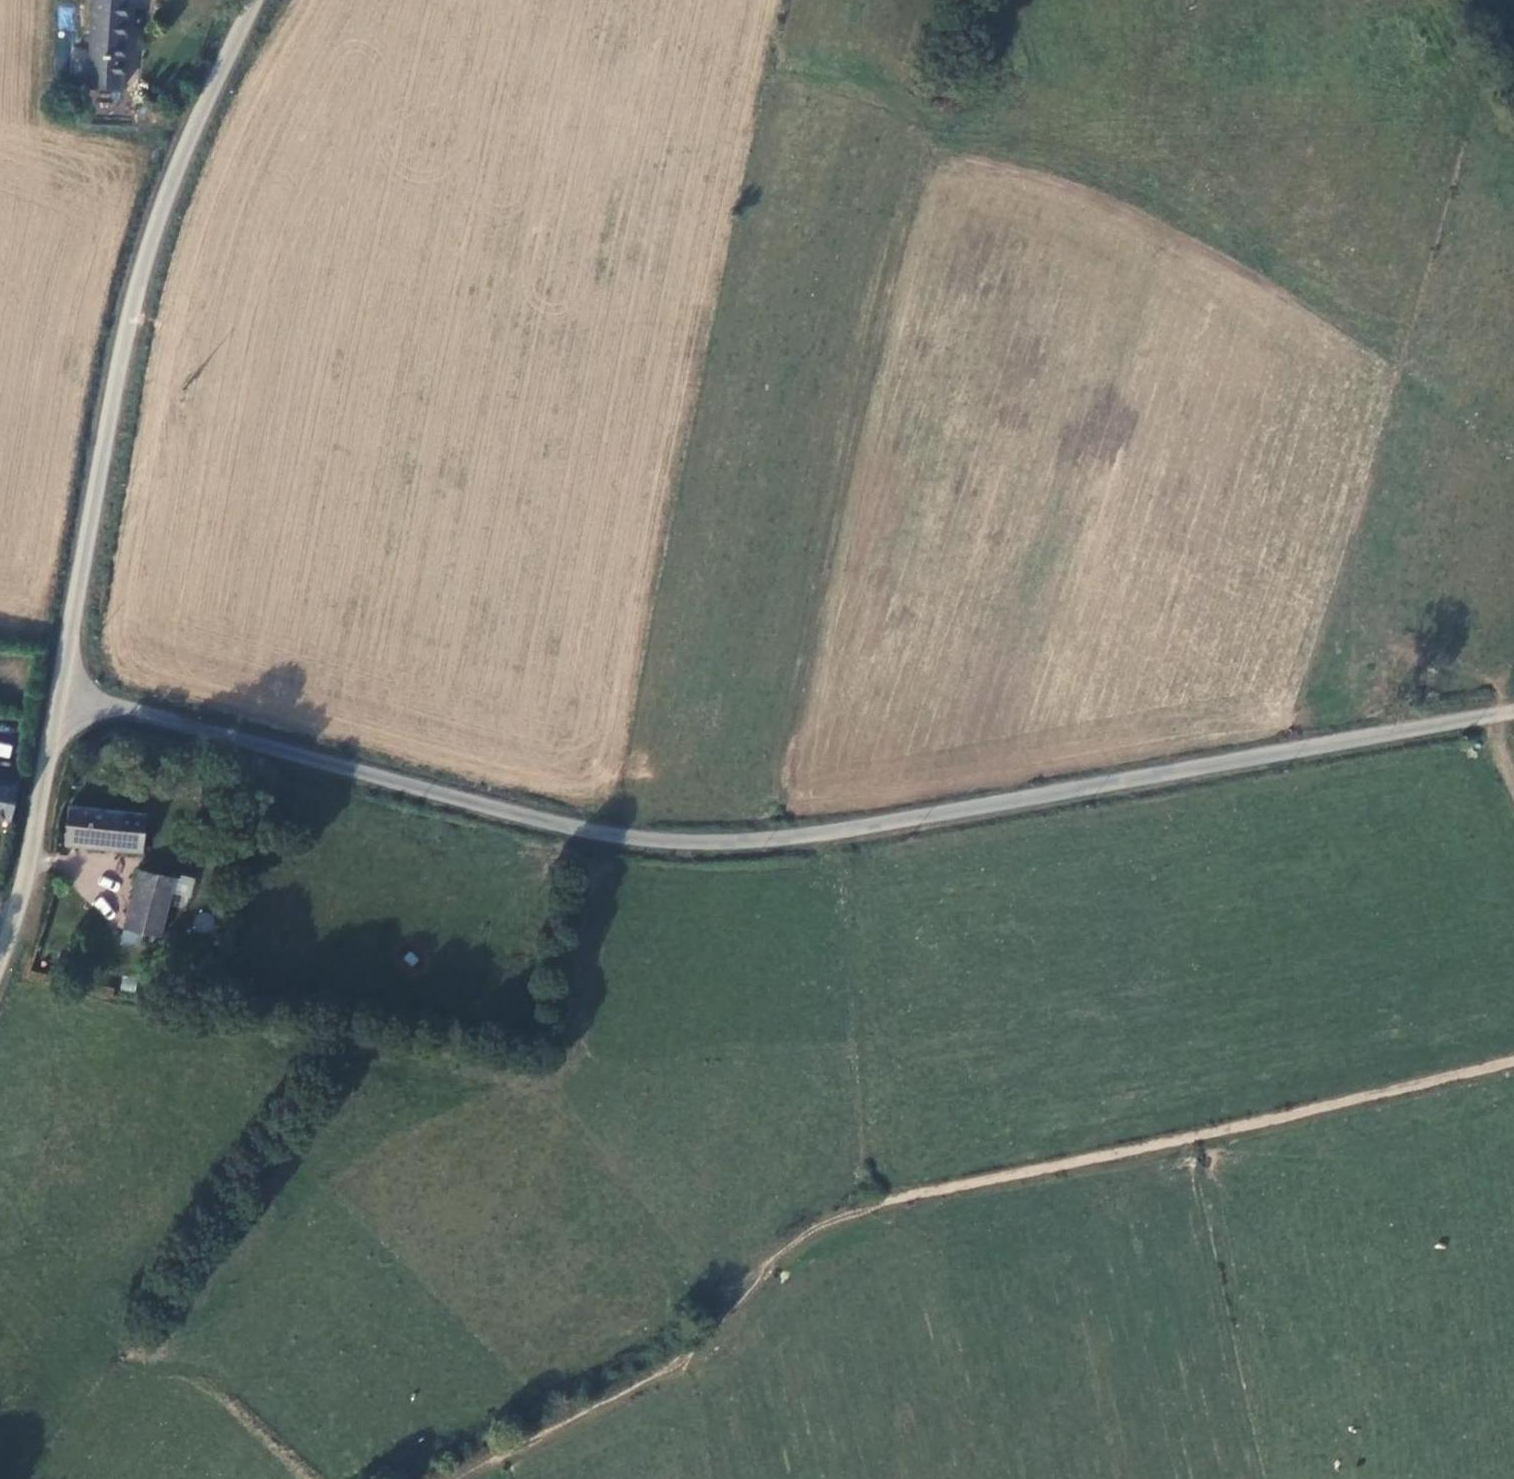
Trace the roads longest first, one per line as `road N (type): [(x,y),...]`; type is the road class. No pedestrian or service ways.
road 1 (unclassified): [(56,692),(643,834),(735,838),(1513,697)]
road 2 (unclassified): [(56,692),(122,313),(173,167),(250,0)]
road 3 (unclassified): [(0,936),(56,692)]

